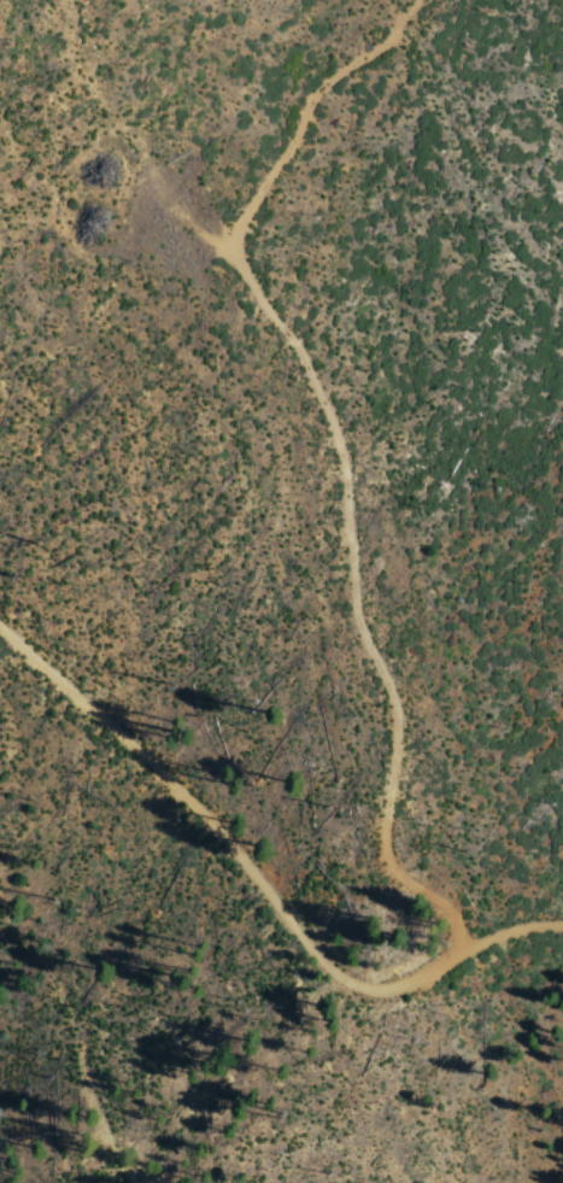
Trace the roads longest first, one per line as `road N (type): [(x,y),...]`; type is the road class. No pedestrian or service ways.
road 1 (track): [(562,924),(512,929),(446,957),(421,980),(386,990),(350,983),(318,961),(241,857),(0,625)]

